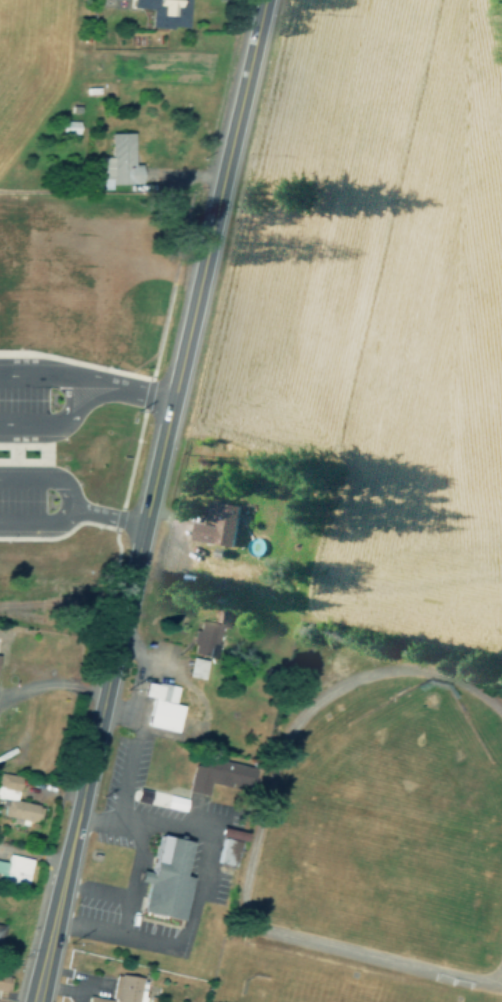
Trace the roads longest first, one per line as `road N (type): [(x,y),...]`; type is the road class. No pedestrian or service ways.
road 1 (secondary): [(33,1001),(262,0)]
road 2 (residential): [(0,609),(65,610),(78,539),(139,538)]

